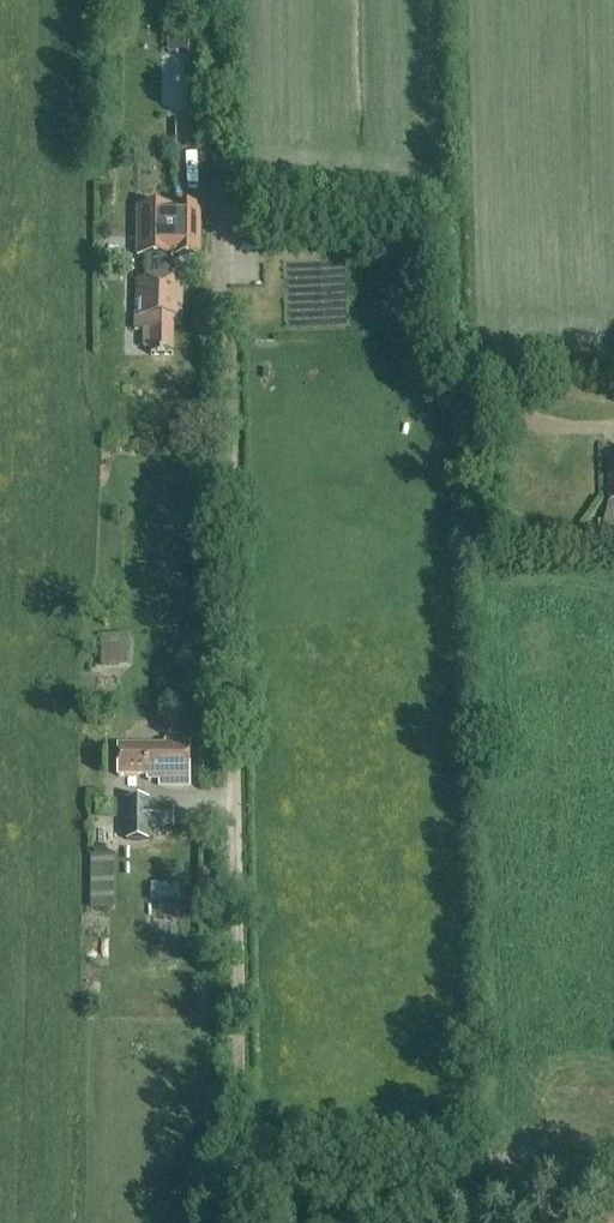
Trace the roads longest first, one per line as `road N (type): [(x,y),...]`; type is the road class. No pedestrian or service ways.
road 1 (track): [(209,0),(228,1222)]
road 2 (track): [(212,219),(427,226),(440,243),(441,354),(454,374),(528,427),(606,429)]
road 3 (track): [(227,1145),(473,1145)]

